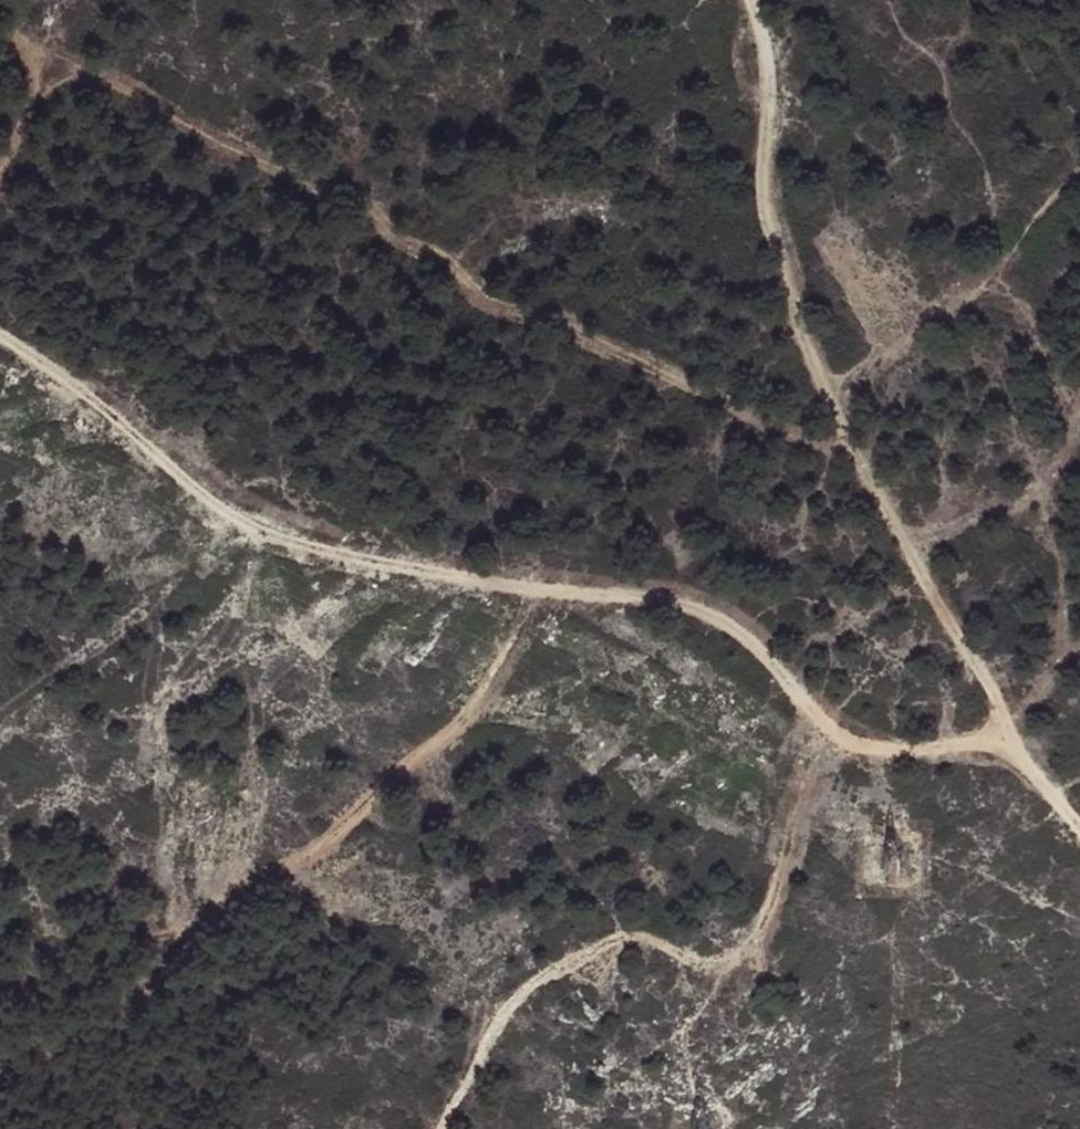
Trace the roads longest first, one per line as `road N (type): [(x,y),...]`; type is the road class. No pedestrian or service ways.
road 1 (track): [(0,319),(258,528),(415,574),(597,592),(701,615),(768,657),(840,734),(896,760),(1023,752),(1079,831)]
road 2 (track): [(0,173),(56,78),(146,94),(694,394),(848,447)]
road 3 (track): [(1023,752),(939,582),(819,399),(756,177),(773,67),(759,0)]
road 4 (track): [(0,1080),(83,1041),(146,993),(173,935),(205,906),(293,864),(463,726),(548,587)]
road 5 (track): [(828,720),(781,878),(753,936),(735,951),(702,958),(641,939),(569,958),(509,1006),(439,1128)]
road 6 (track): [(911,544),(1033,483),(1079,392)]

